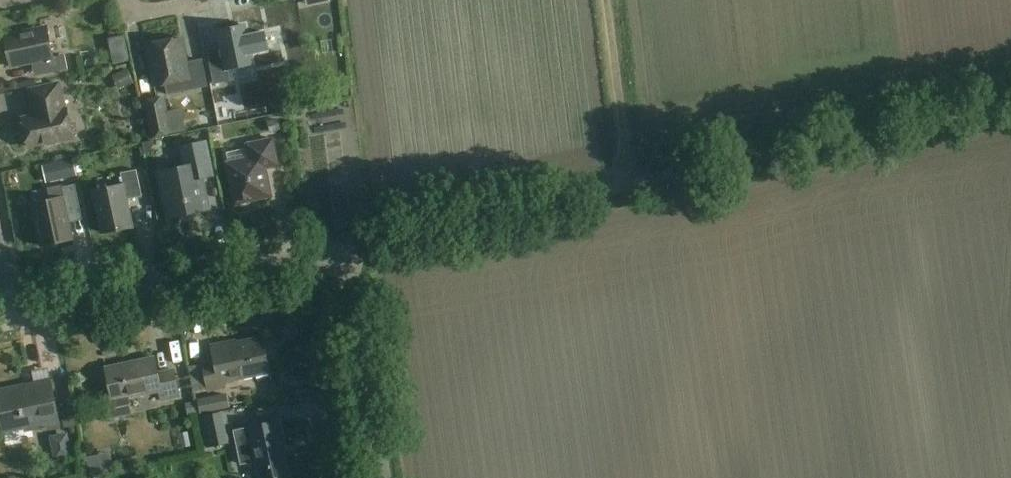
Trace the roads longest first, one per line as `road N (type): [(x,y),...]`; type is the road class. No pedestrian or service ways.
road 1 (unclassified): [(346,247),(1010,107)]
road 2 (unclassified): [(9,317),(346,247)]
road 3 (unclassified): [(378,477),(346,247)]
road 4 (track): [(630,183),(607,0)]

